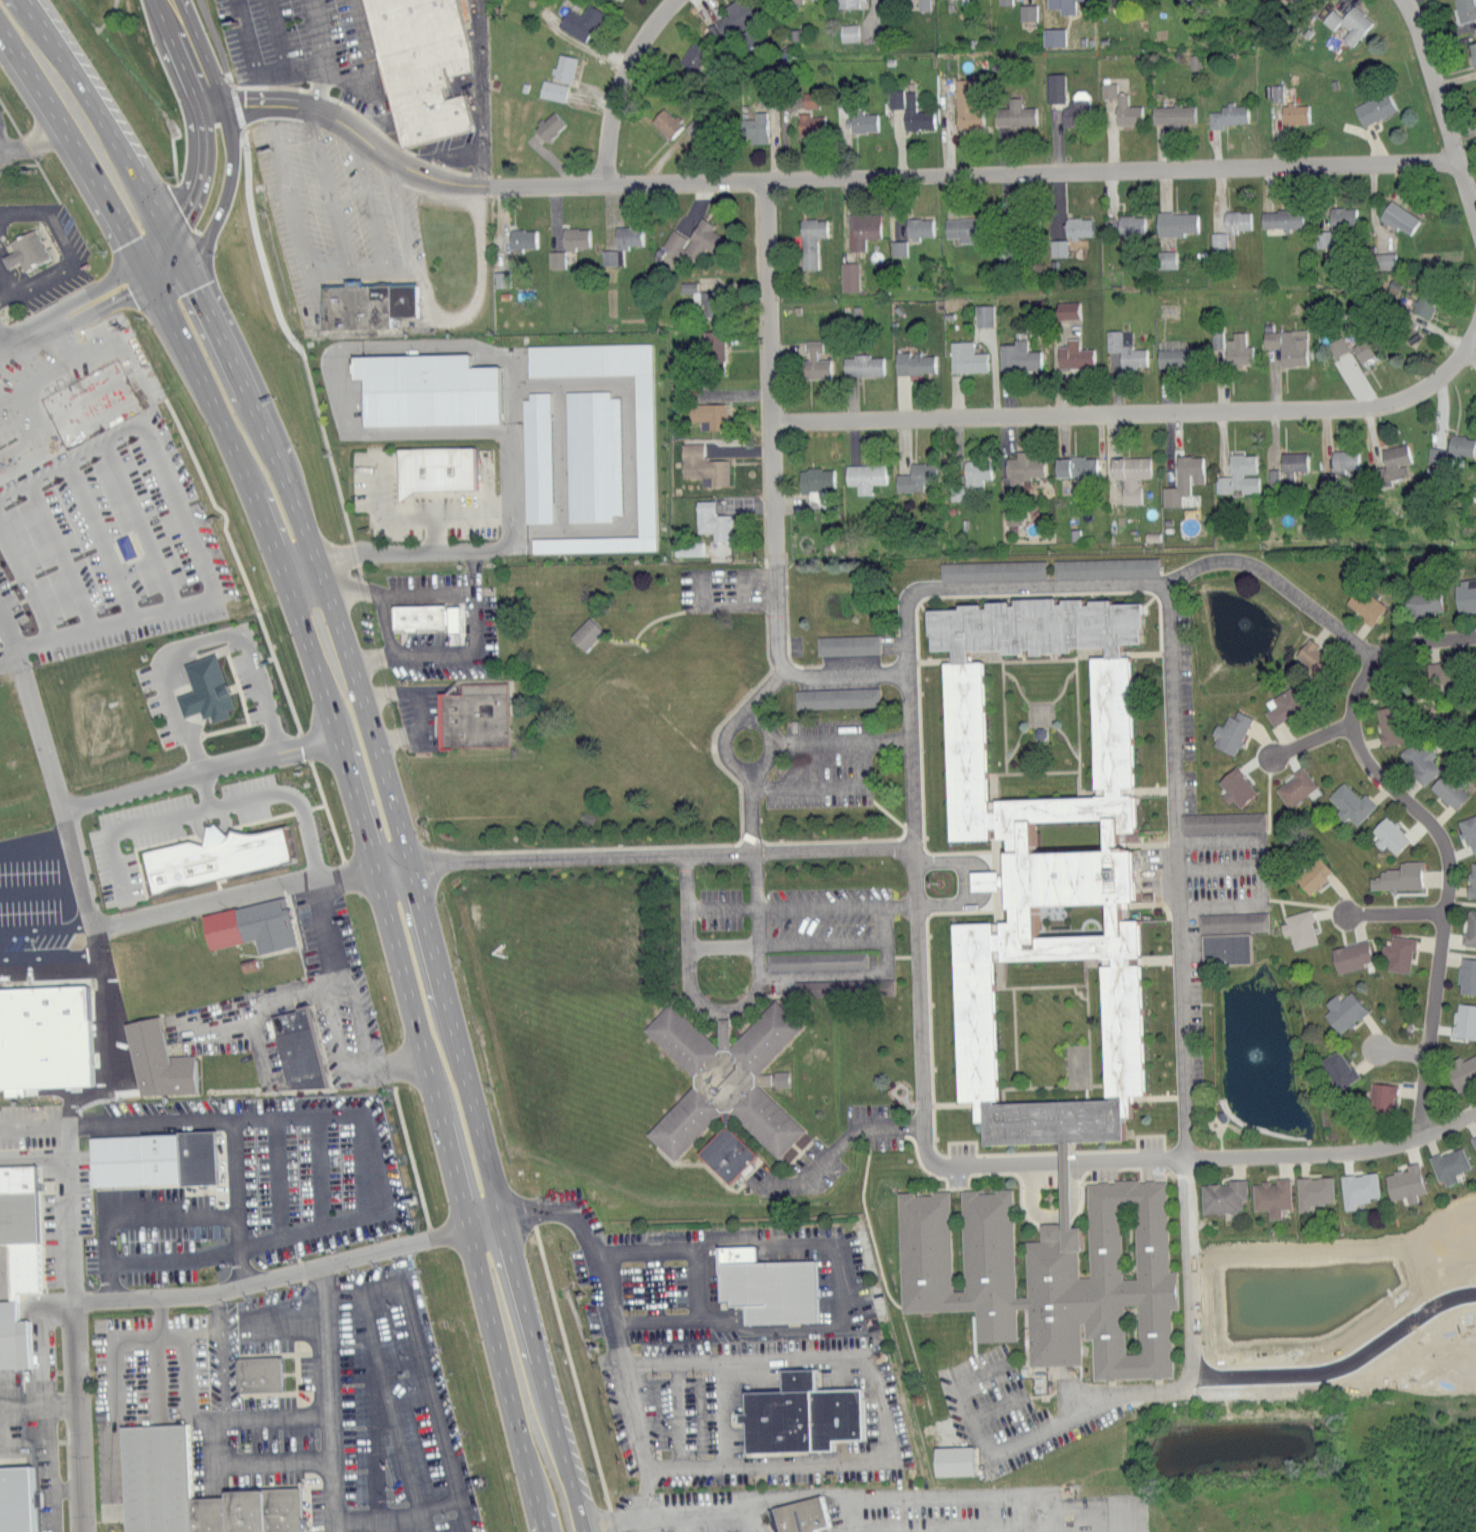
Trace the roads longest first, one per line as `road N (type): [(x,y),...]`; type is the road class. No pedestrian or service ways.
road 1 (residential): [(212,104),(313,109),(406,171),(470,188),(1458,158)]
road 2 (residential): [(1475,634),(1379,657),(1260,568),(1232,559),(1202,565),(1169,588),(1187,1161)]
road 3 (residential): [(375,867),(914,845),(929,1162)]
road 4 (residential): [(771,423),(1374,409),(1425,390),(1475,336)]
road 5 (primary): [(410,864),(313,557),(249,396),(175,248)]
road 6 (primary): [(375,867),(537,1503)]
road 7 (residential): [(766,183),(783,674),(743,720)]
road 8 (primary): [(147,272),(248,484),(343,758)]
road 9 (residential): [(1379,657),(1358,686),(1351,726),(1364,757),(1440,834),(1449,878),(1420,1136)]
road 10 (residential): [(1101,1397),(1171,1388),(1190,1376),(1187,1161)]
road 11 (residential): [(1191,1373),(1335,1366),(1444,1298),(1475,1292)]
road 12 (residential): [(1187,1161),(1357,1153),(1475,1110)]
road 13 (primary): [(175,248),(24,0)]
road 14 (primary): [(0,30),(147,272)]
road 15 (residential): [(929,1162),(939,1168),(1187,1161)]
road 16 (secondary): [(175,15),(212,104),(217,145),(212,187),(175,248)]
road 17 (primary): [(503,1217),(441,978)]
road 18 (residential): [(612,186),(616,117),(629,71),(677,0)]
road 19 (residential): [(485,188),(482,0)]
road 20 (residential): [(1405,0),(1458,158)]
road 21 (primary): [(543,1375),(503,1217)]
road 22 (residential): [(743,720),(725,737),(723,755),(749,774),(768,765),(773,741),(766,726),(743,720)]
road 23 (primary): [(582,1531),(543,1375)]

